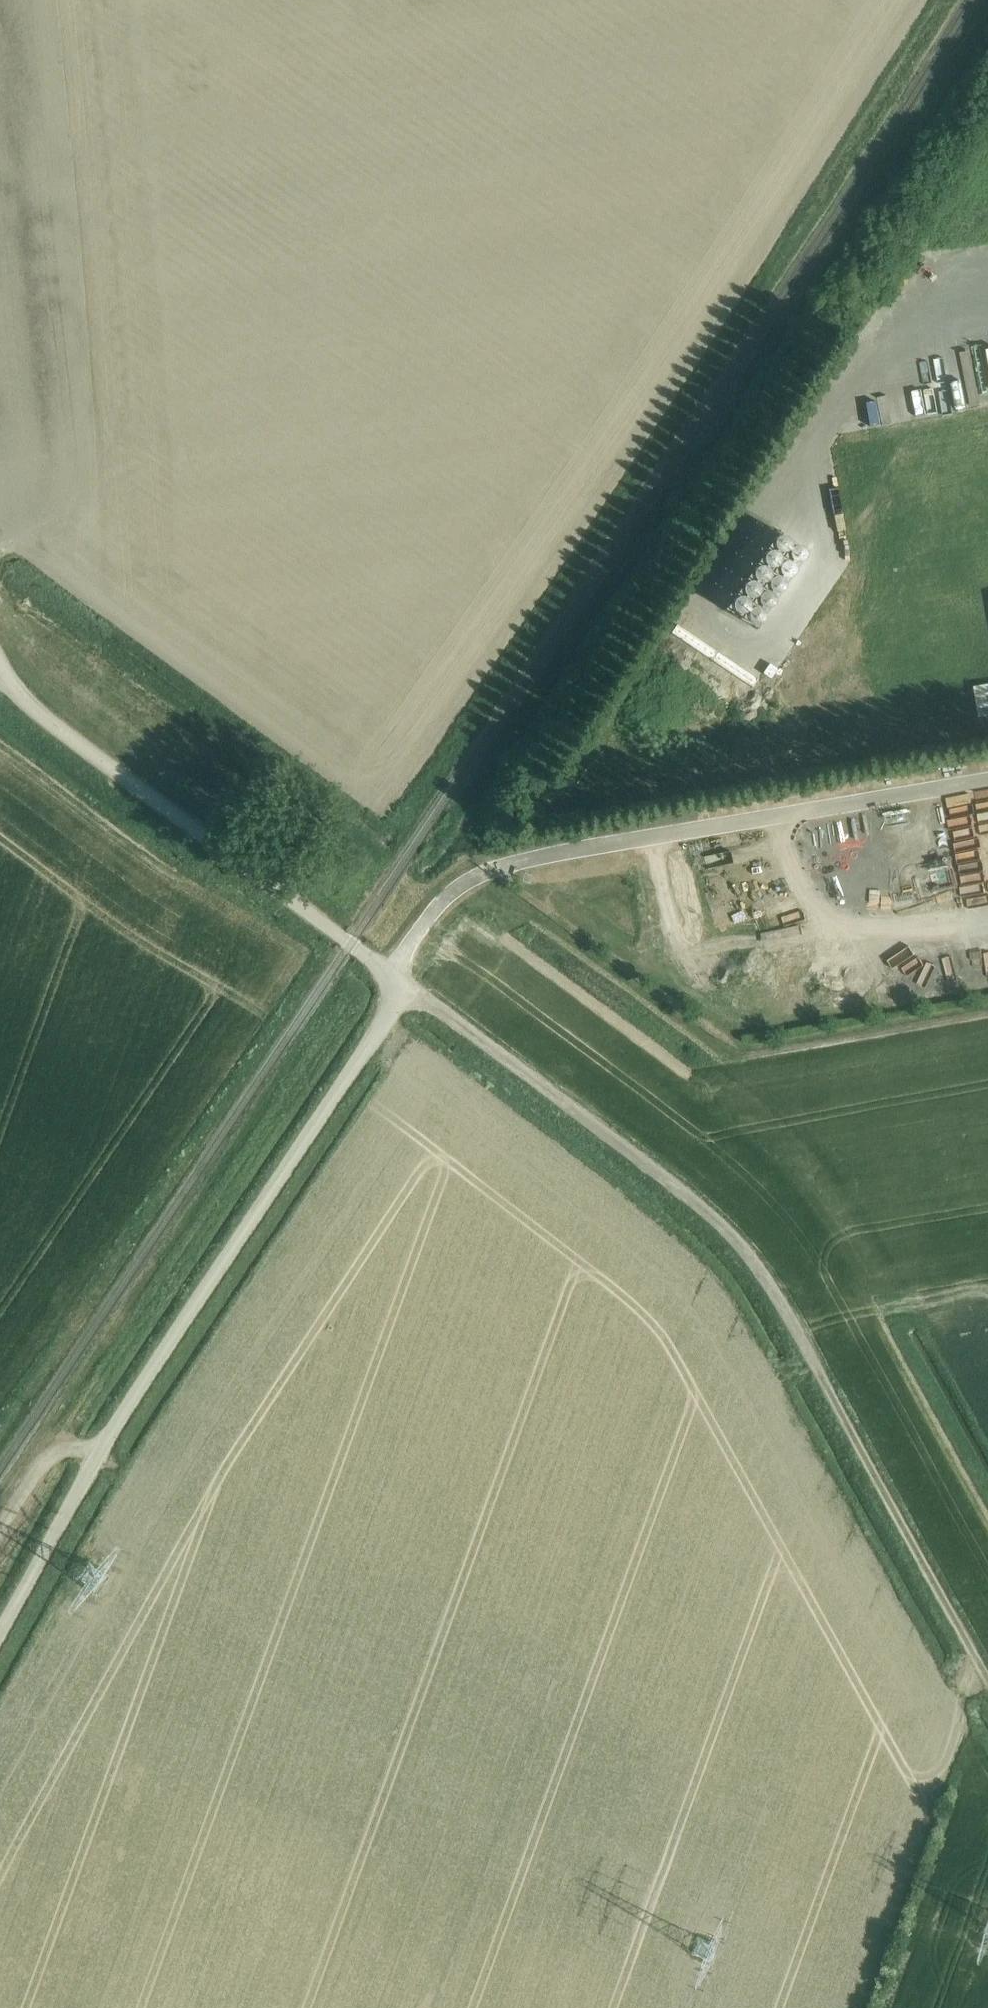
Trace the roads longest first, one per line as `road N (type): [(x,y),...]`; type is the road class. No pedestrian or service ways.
road 1 (unclassified): [(93,1459),(408,987),(143,794),(22,700),(0,672)]
road 2 (track): [(408,987),(678,1197),(759,1279),(987,1691)]
road 3 (unclassified): [(0,1631),(93,1459)]
road 4 (unclassified): [(0,1524),(56,1451),(93,1459)]

